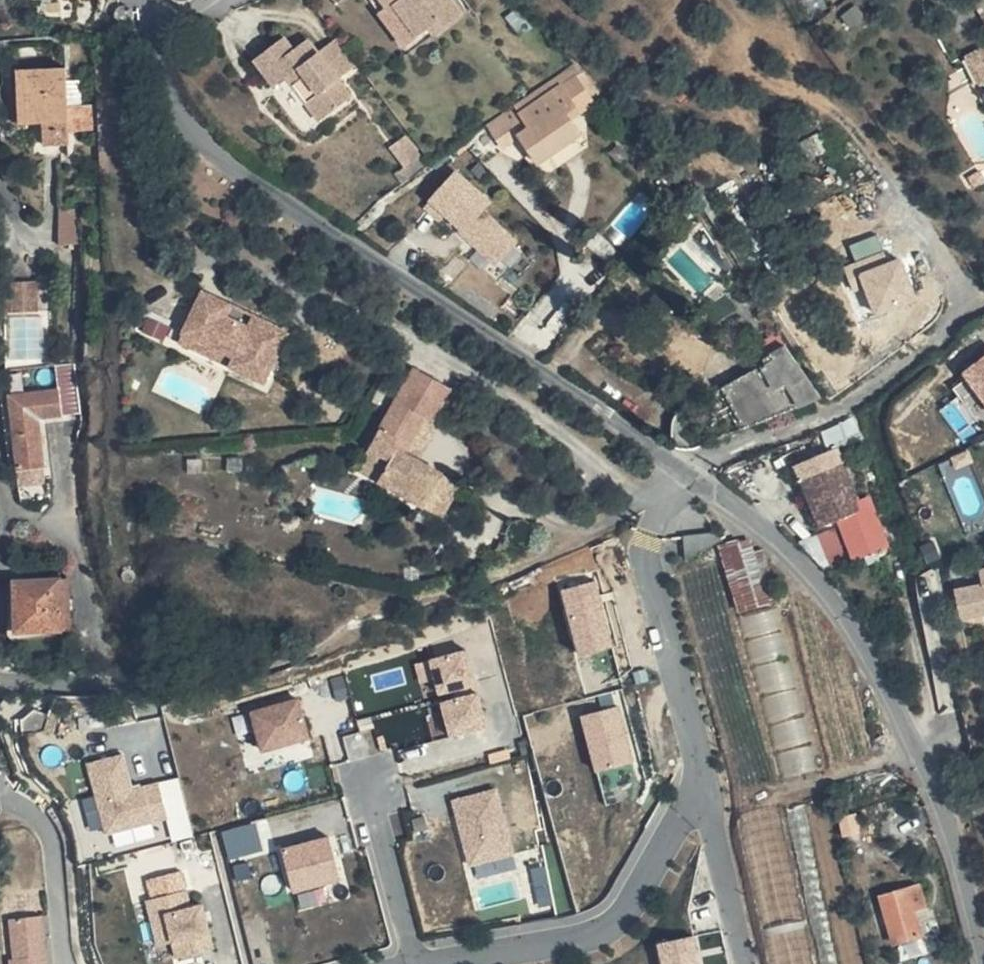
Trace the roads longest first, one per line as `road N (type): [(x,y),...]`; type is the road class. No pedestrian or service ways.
road 1 (residential): [(154,0),(185,124),(243,178),(688,472),(742,511),(805,576),(839,616),(943,819),(983,963)]

